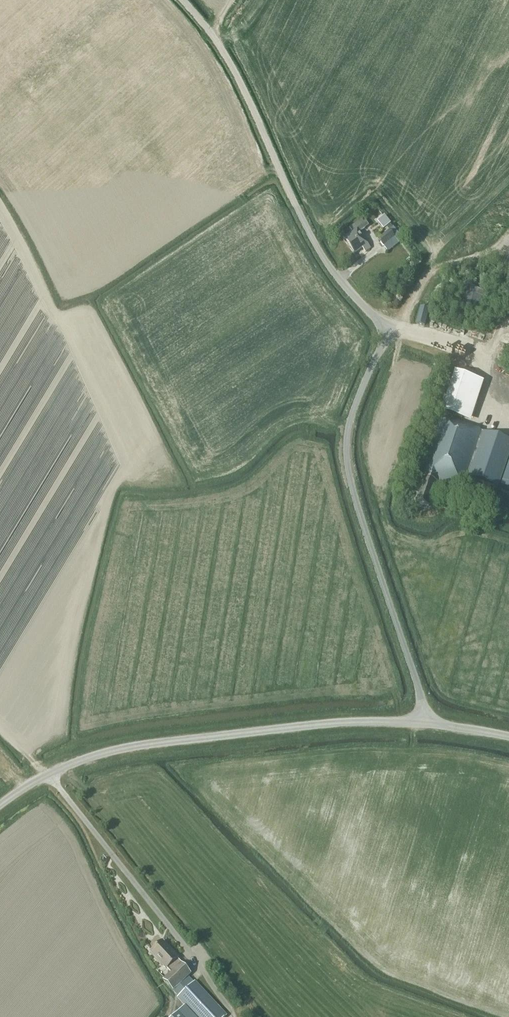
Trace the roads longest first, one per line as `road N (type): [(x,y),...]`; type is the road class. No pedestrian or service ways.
road 1 (unclassified): [(423,722),(348,468),(351,417),(378,350),(378,323),(320,254),(242,85),(182,0)]
road 2 (unclassified): [(0,805),(65,766),(128,748),(293,727),(423,722)]

